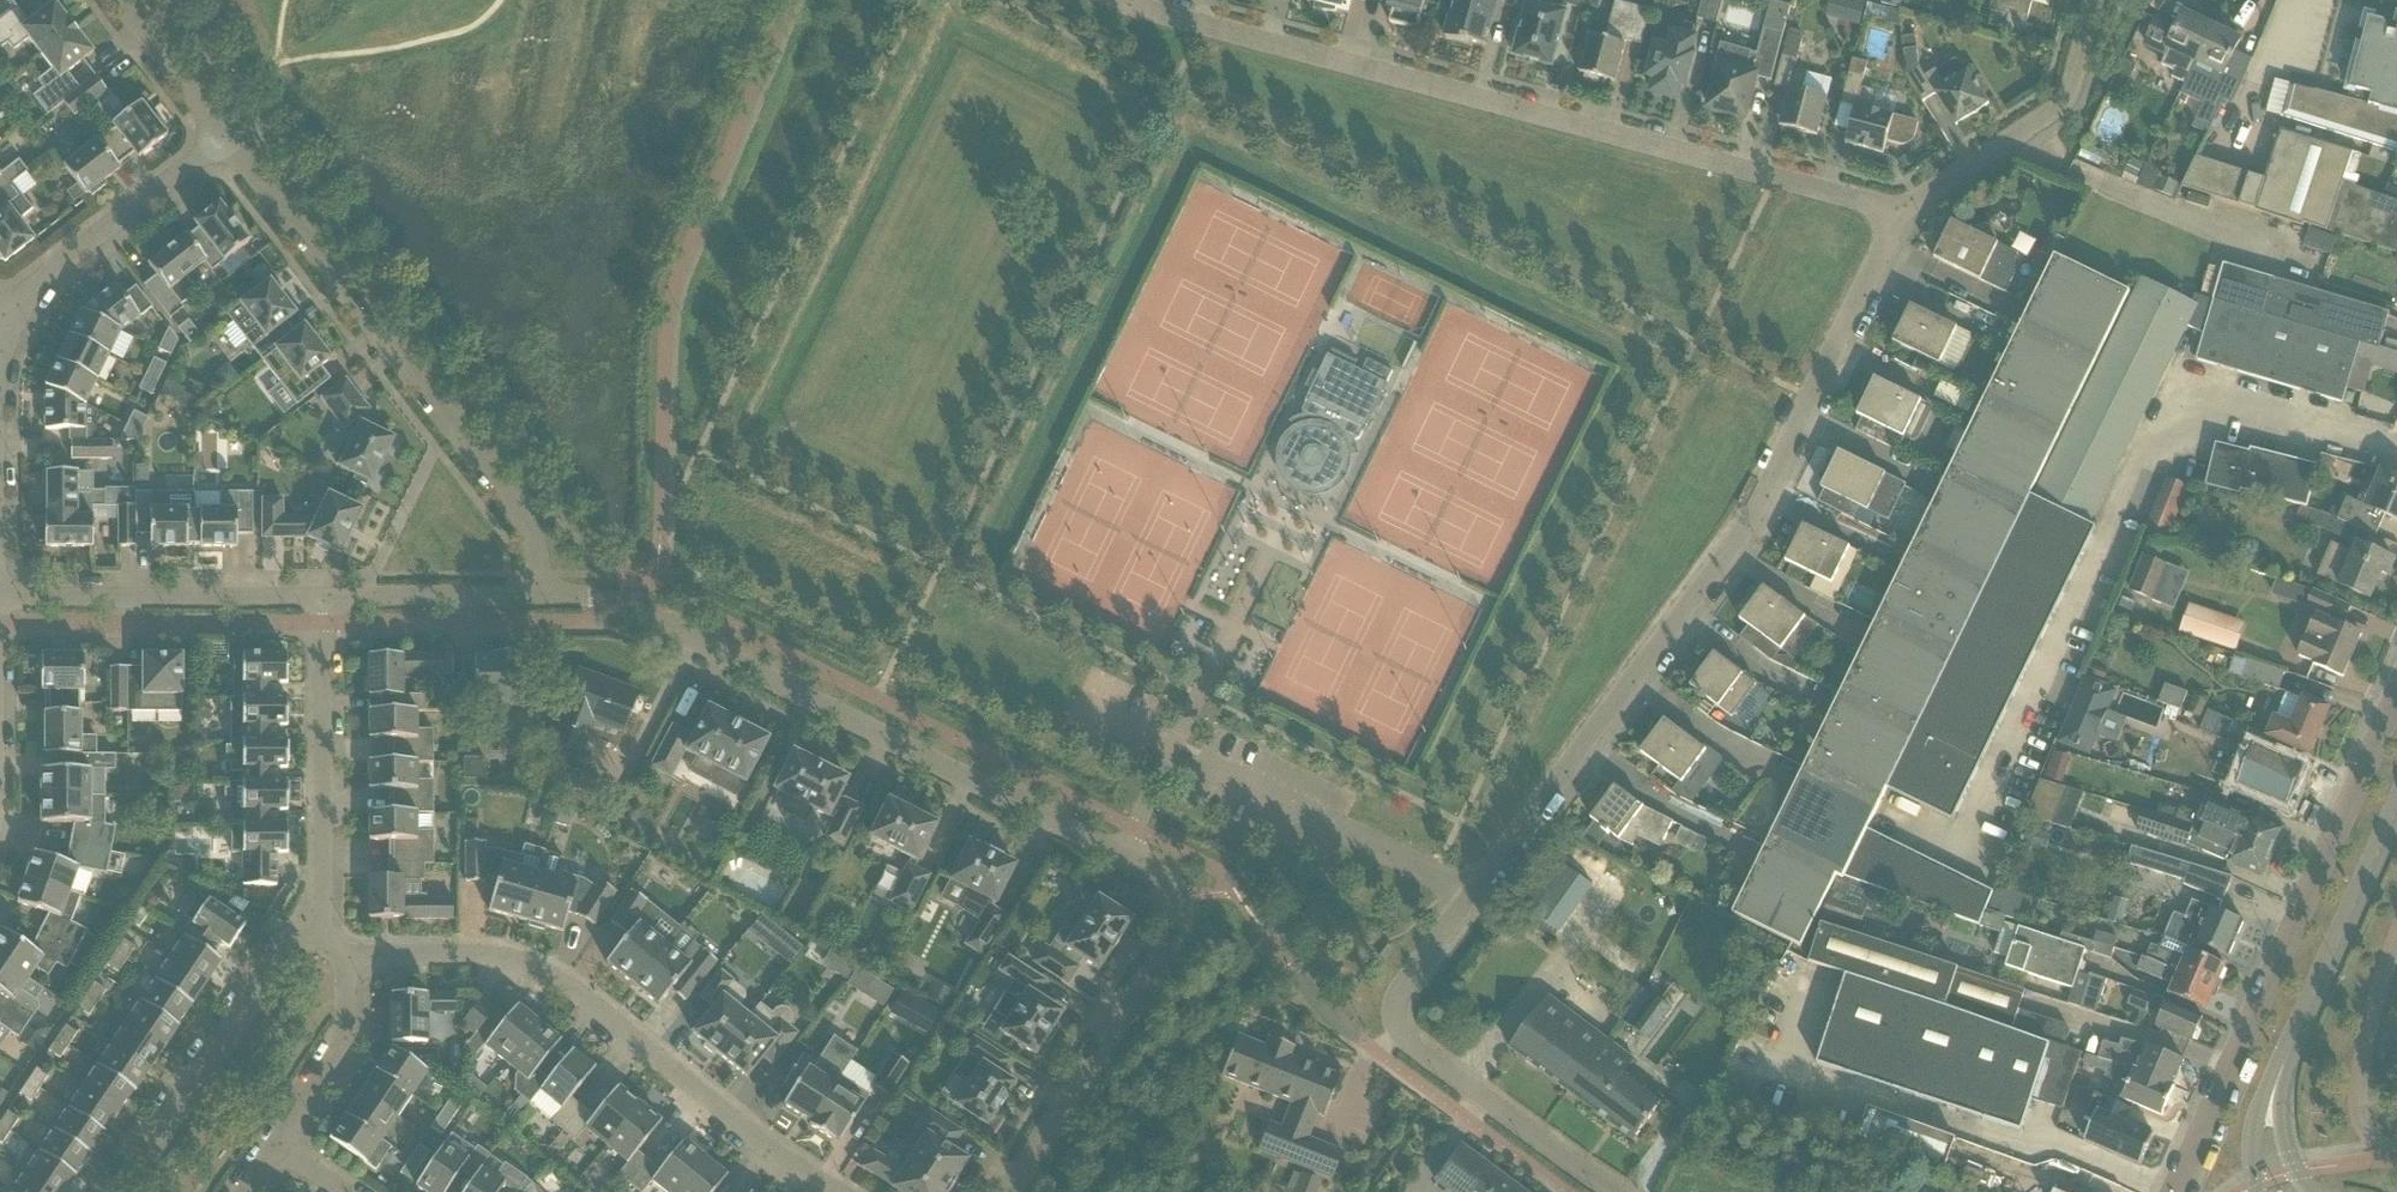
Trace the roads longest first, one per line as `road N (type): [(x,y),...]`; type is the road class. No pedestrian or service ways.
road 1 (residential): [(1613,1191),(1401,1035),(1396,1010),(1443,932),(1722,558),(1783,455),(1899,210)]
road 2 (residential): [(1007,1191),(1183,914),(1181,898),(691,641),(610,605),(543,602)]
road 3 (residential): [(1899,210),(1112,0)]
road 4 (residential): [(543,602),(540,558),(530,536),(226,140)]
road 5 (residential): [(835,1191),(524,970),(490,959),(346,963)]
road 6 (unclassified): [(2396,691),(2176,1191)]
road 7 (residential): [(315,937),(323,915),(321,600)]
road 8 (residential): [(113,1191),(279,945),(315,937)]
road 9 (residential): [(321,600),(0,599)]
road 10 (residential): [(1899,210),(2051,115),(2068,90),(2093,0)]
road 11 (residential): [(9,321),(60,262),(226,140)]
road 12 (tertiary): [(2291,1046),(2396,811)]
road 13 (residential): [(543,602),(321,600)]
road 14 (residential): [(346,963),(346,1020),(278,1148)]
road 15 (residential): [(226,140),(116,0)]
road 16 (tertiary): [(2291,1046),(2253,1122),(2255,1191)]
road 17 (tertiary): [(2305,1191),(2282,1118),(2291,1046)]

